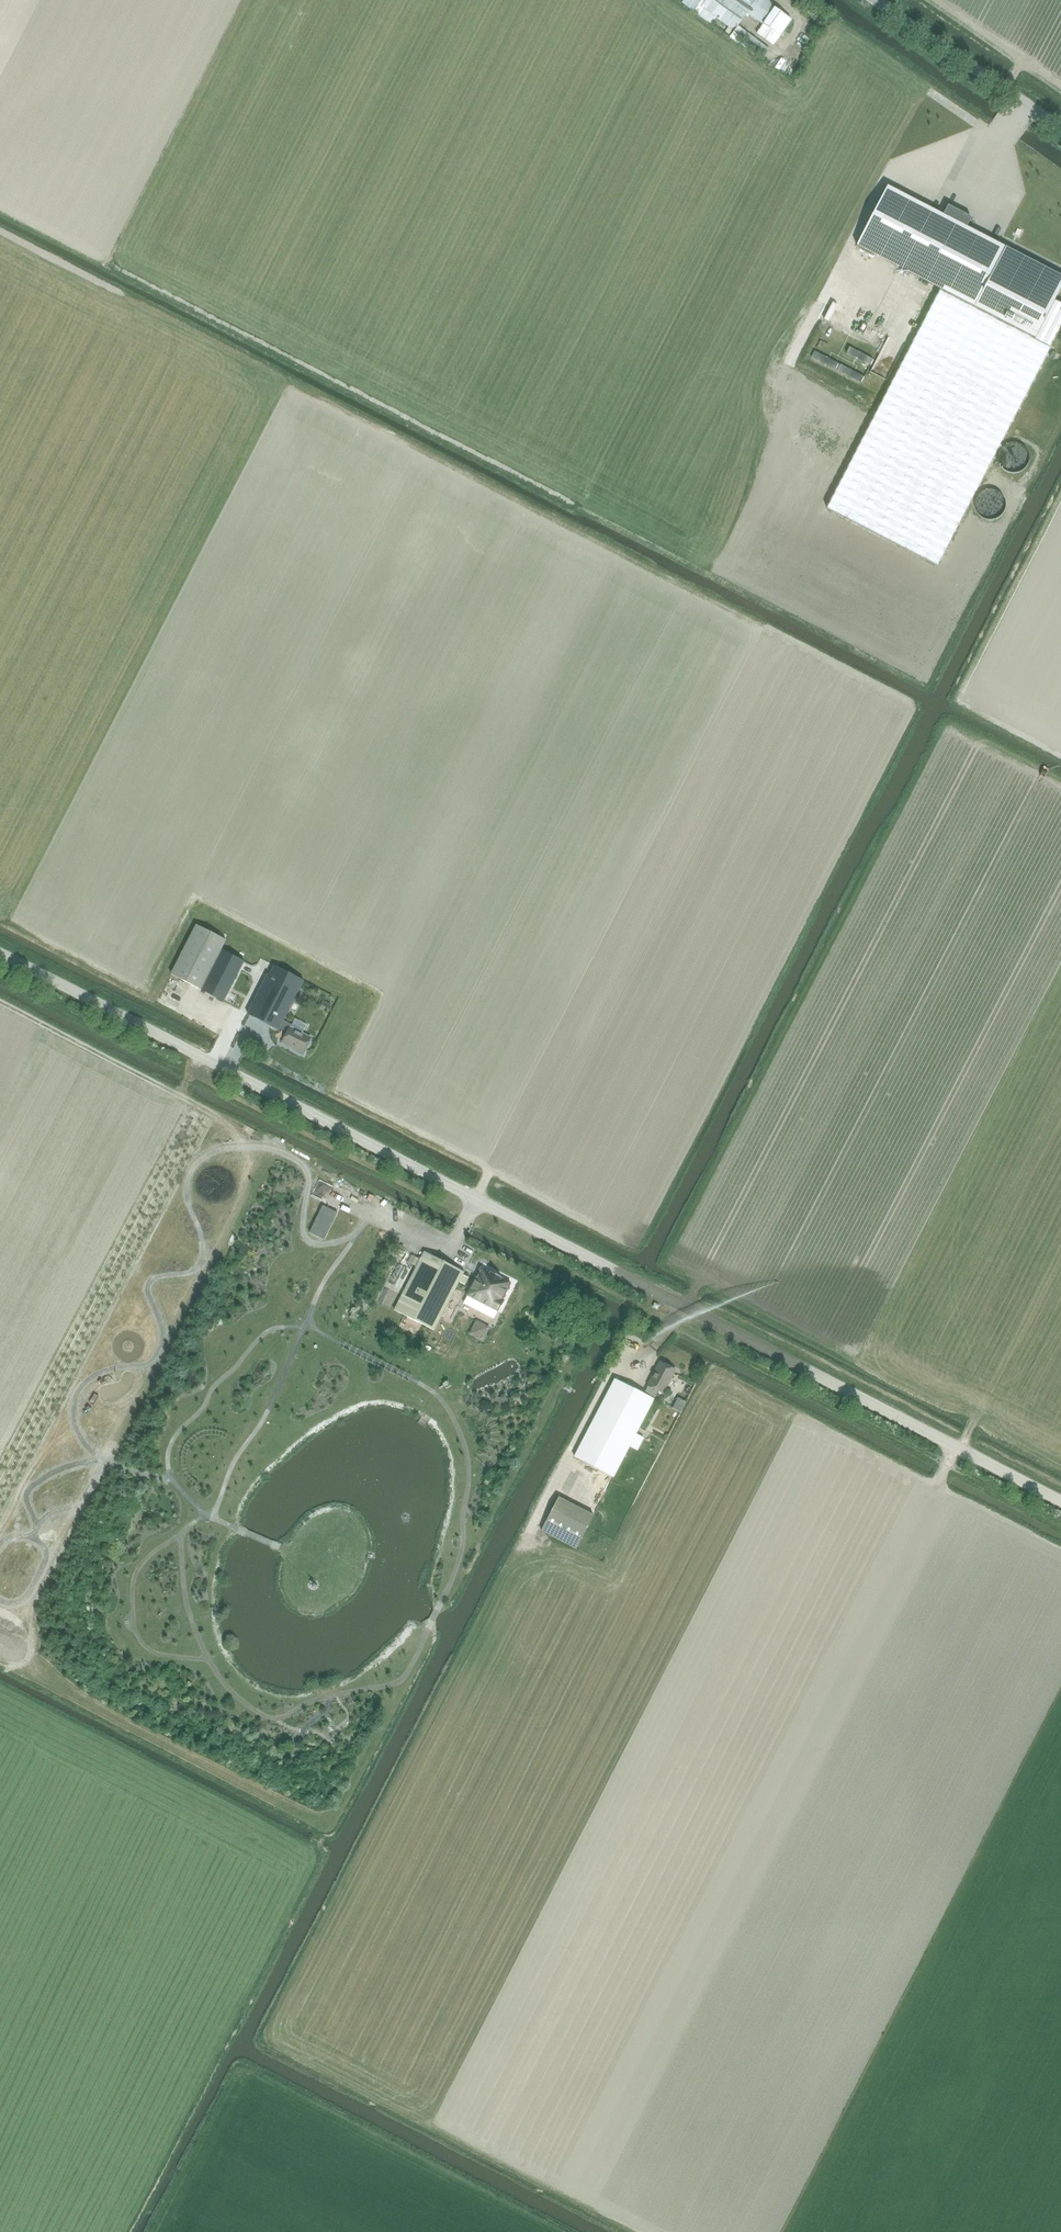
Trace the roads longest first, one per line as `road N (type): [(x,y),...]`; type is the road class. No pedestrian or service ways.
road 1 (unclassified): [(1060,1503),(0,955)]
road 2 (tertiary): [(1060,130),(873,0)]

